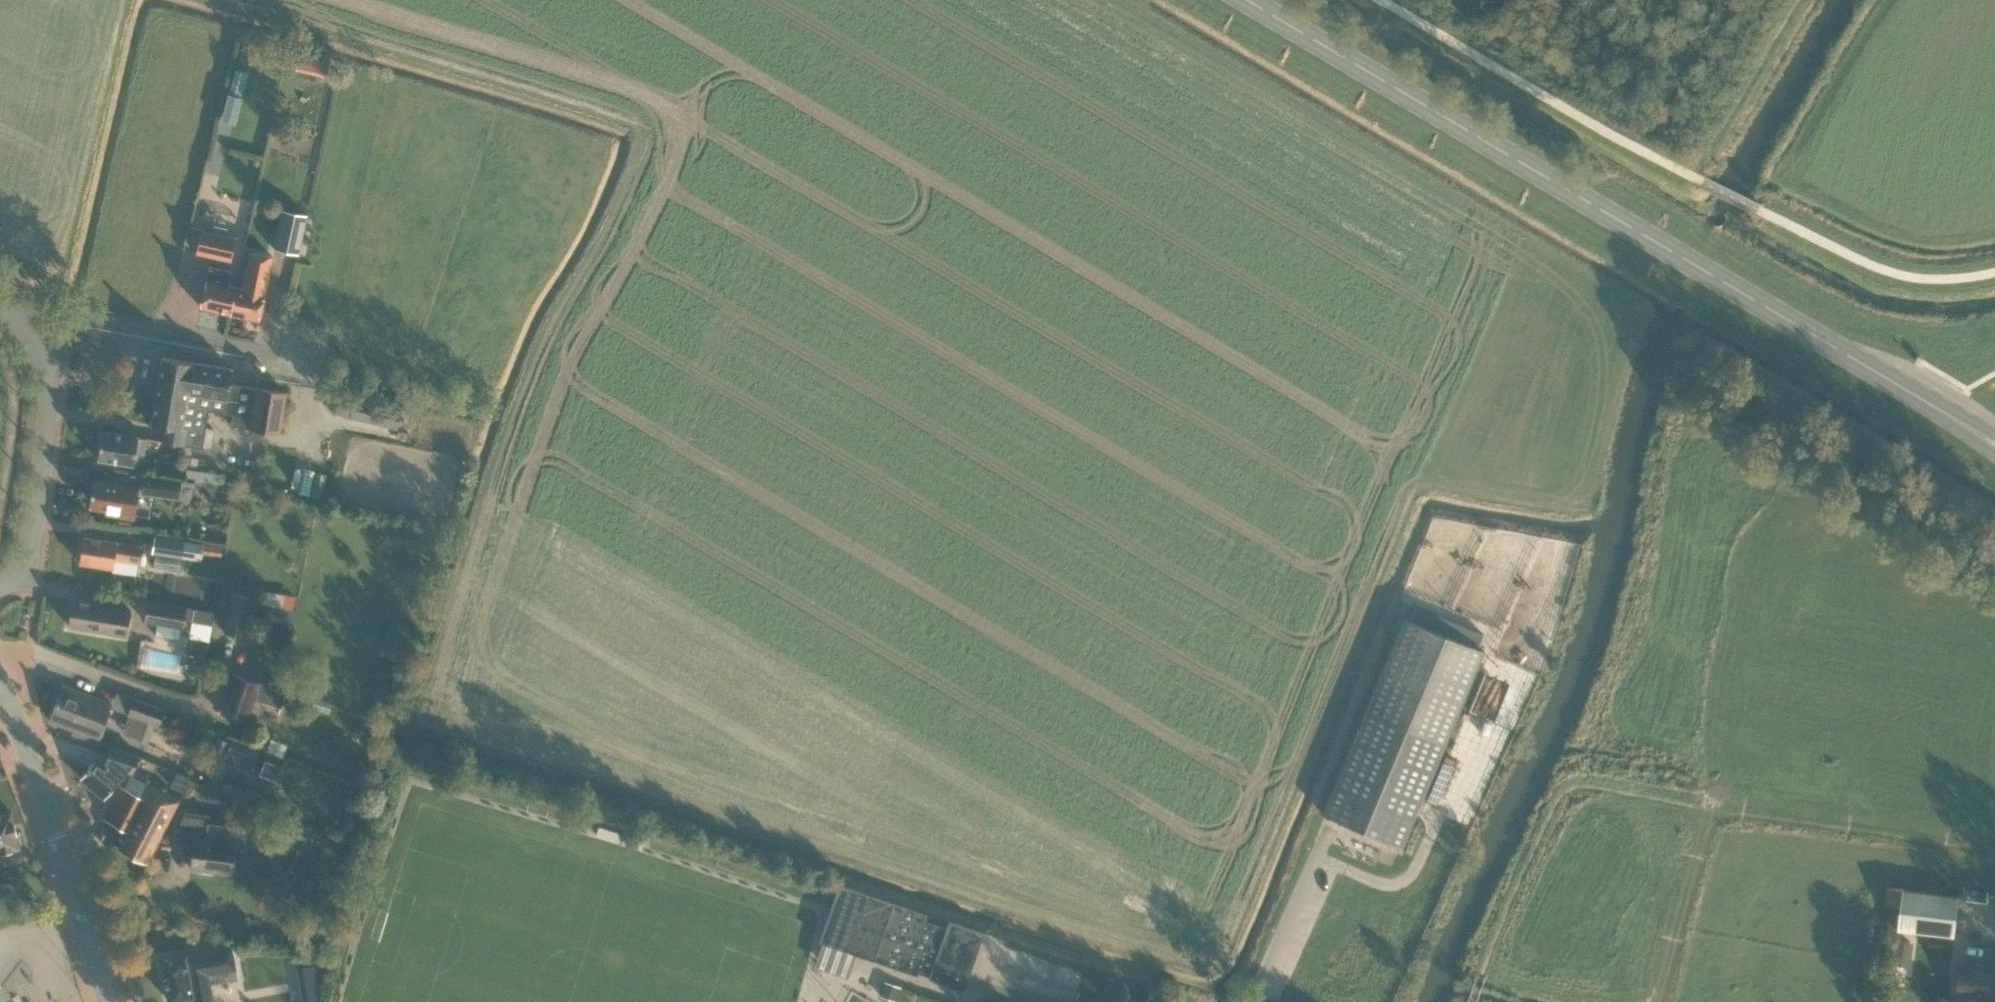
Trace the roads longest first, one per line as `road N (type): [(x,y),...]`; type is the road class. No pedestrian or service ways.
road 1 (secondary): [(1994,448),(1241,0)]
road 2 (track): [(1994,852),(1743,811),(1718,816),(1705,831),(1659,1001)]
road 3 (tertiary): [(108,1001),(0,682)]
road 4 (residential): [(0,585),(29,547),(49,402),(40,350),(0,302)]

